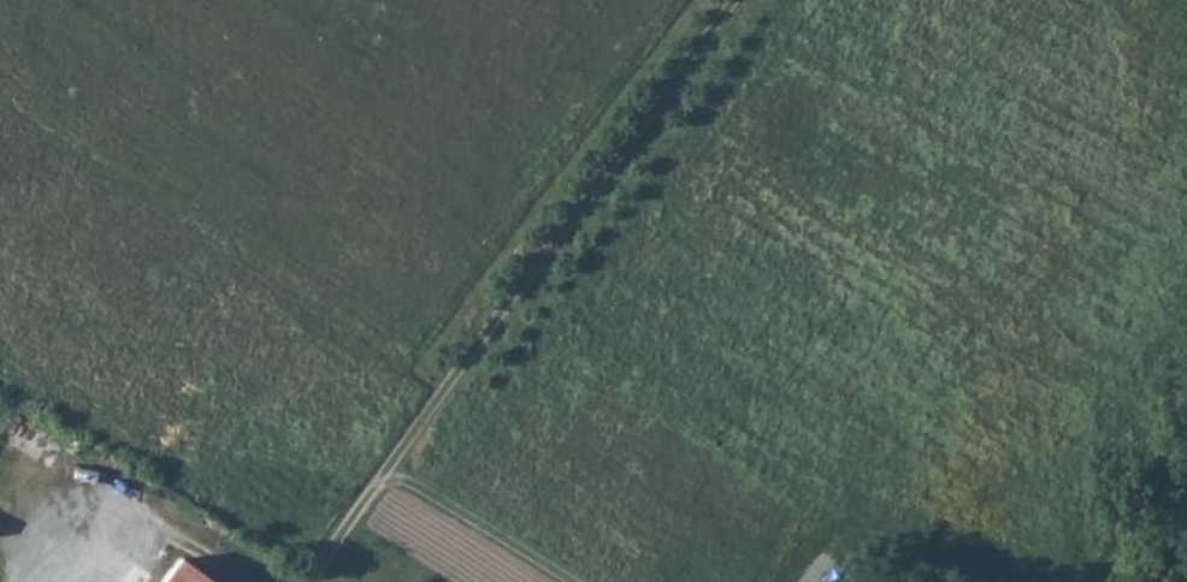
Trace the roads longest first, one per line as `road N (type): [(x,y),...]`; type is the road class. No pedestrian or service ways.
road 1 (track): [(314,581),(733,0)]

